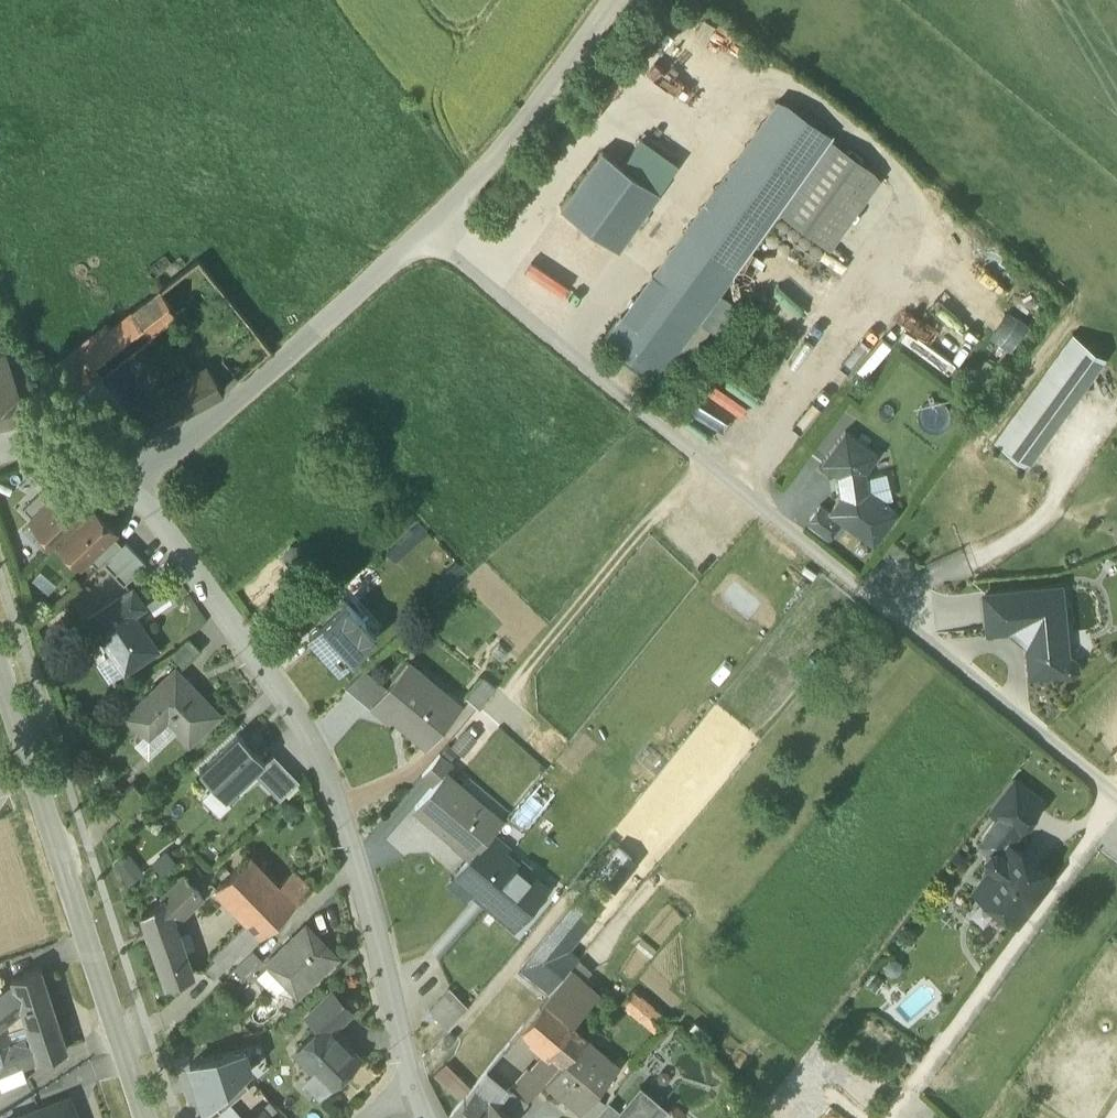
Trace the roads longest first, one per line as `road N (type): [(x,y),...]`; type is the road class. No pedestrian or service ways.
road 1 (track): [(424,233),(1116,795)]
road 2 (residential): [(123,471),(305,736),(367,896),(410,1091)]
road 3 (unclassified): [(147,1117),(0,655)]
road 4 (residential): [(123,471),(204,431),(424,233)]
road 5 (unclassified): [(424,233),(486,174),(610,0)]
road 6 (residential): [(0,451),(45,444),(123,471)]

